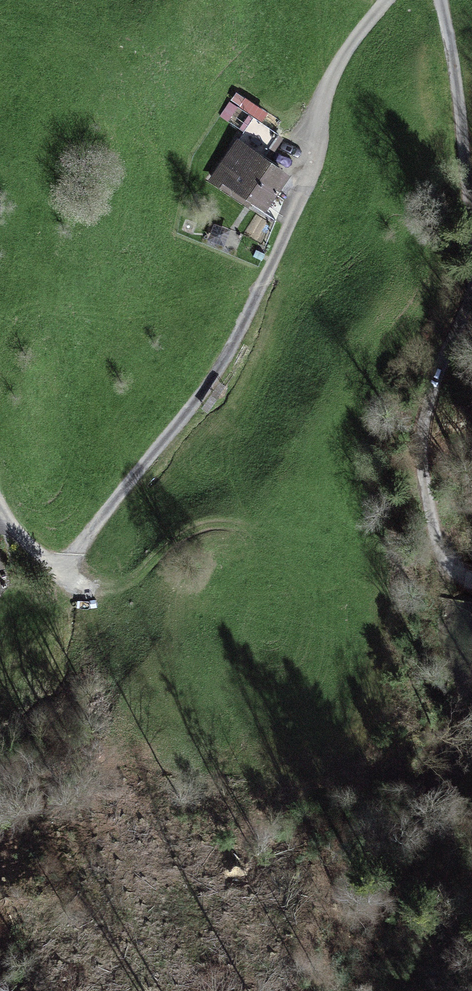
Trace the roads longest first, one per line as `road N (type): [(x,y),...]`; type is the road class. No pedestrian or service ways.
road 1 (residential): [(389,0),(338,64),(273,265),(223,367),(64,564),(47,560),(1,507)]
road 2 (track): [(442,0),(470,204),(463,365),(425,469),(442,560),(471,577)]

